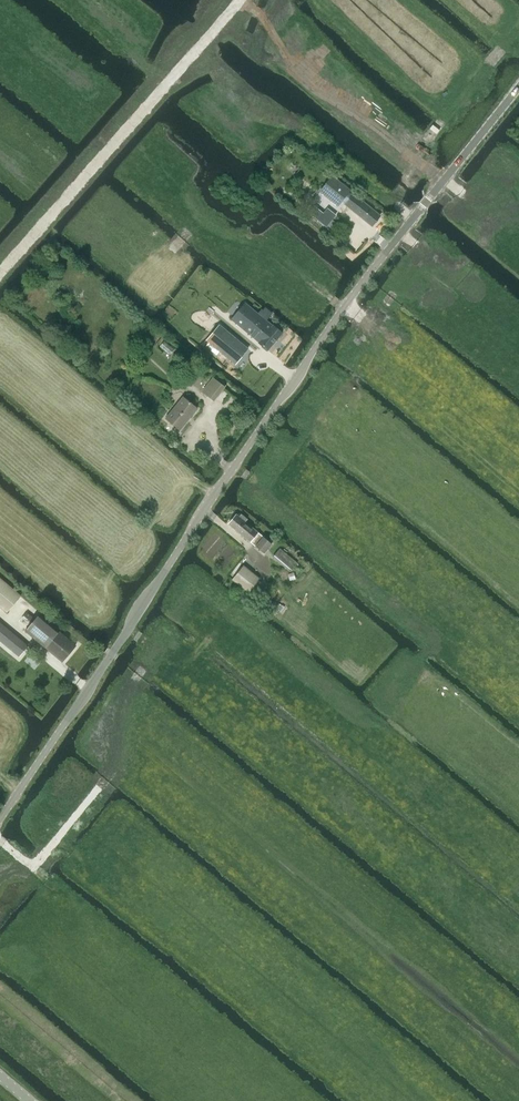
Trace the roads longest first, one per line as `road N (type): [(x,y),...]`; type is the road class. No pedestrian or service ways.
road 1 (tertiary): [(0,822),(324,336),(518,90)]

